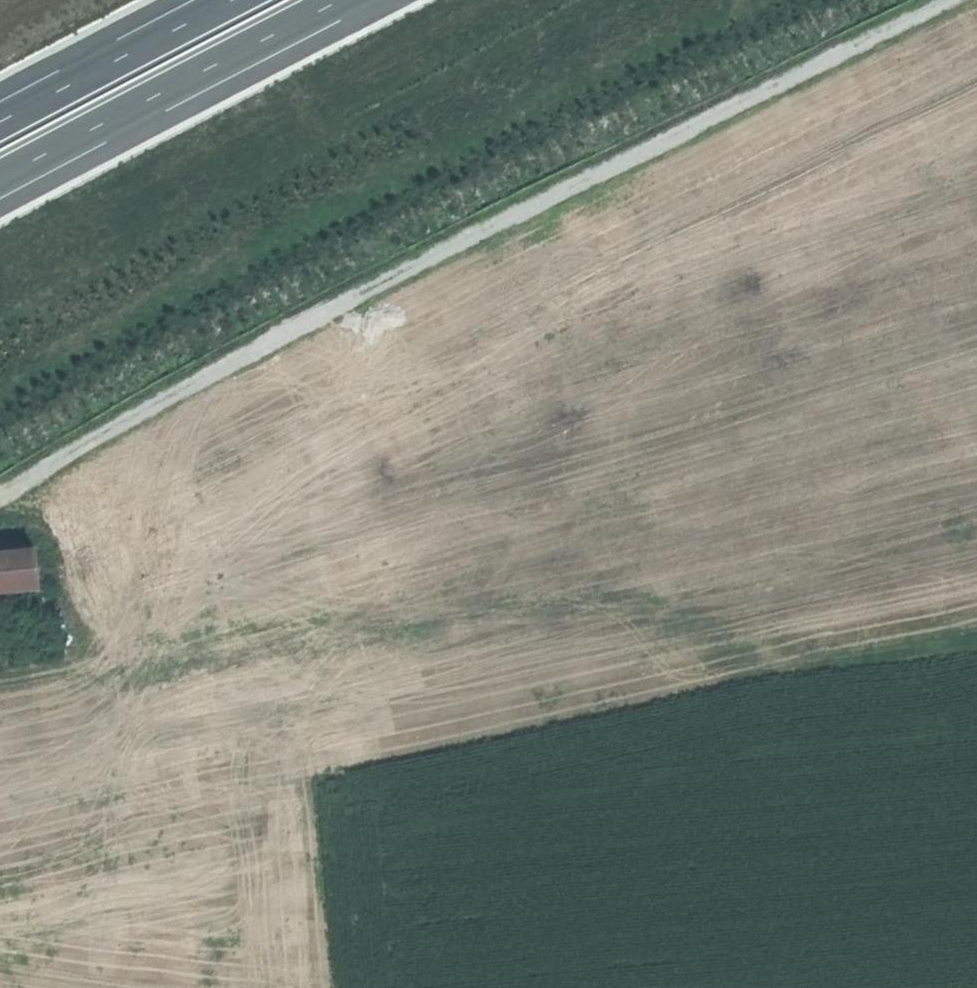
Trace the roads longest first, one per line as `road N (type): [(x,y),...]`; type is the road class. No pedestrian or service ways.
road 1 (track): [(944,0),(415,264),(0,500)]
road 2 (motorway): [(0,180),(346,0)]
road 3 (motorway): [(236,0),(0,122)]

